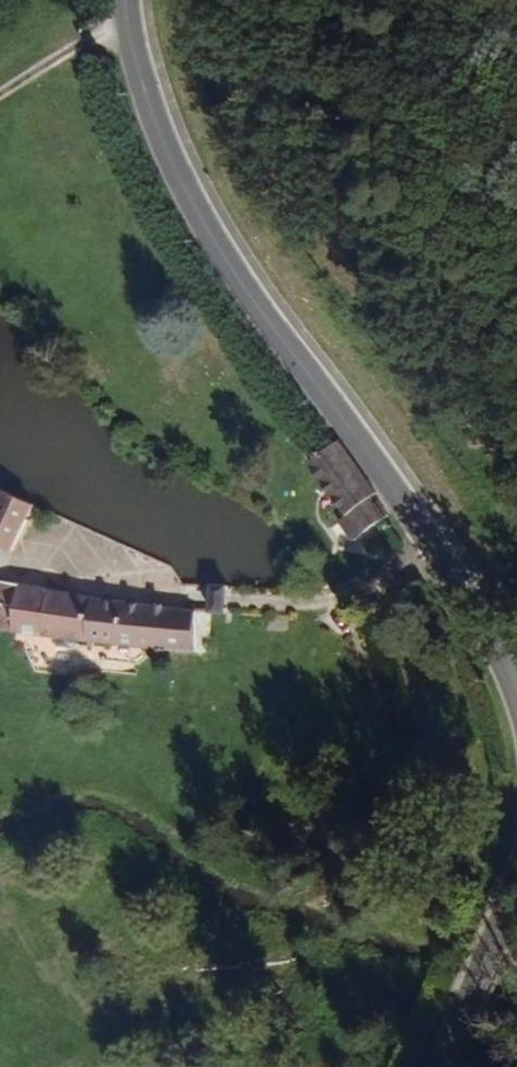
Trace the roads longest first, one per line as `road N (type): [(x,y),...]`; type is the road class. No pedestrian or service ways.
road 1 (tertiary): [(127,0),(160,134),(201,218),(485,616),(516,678)]
road 2 (track): [(0,569),(308,603),(351,595),(438,551)]
road 3 (tertiary): [(516,890),(441,1066)]
road 4 (track): [(130,19),(0,94)]

